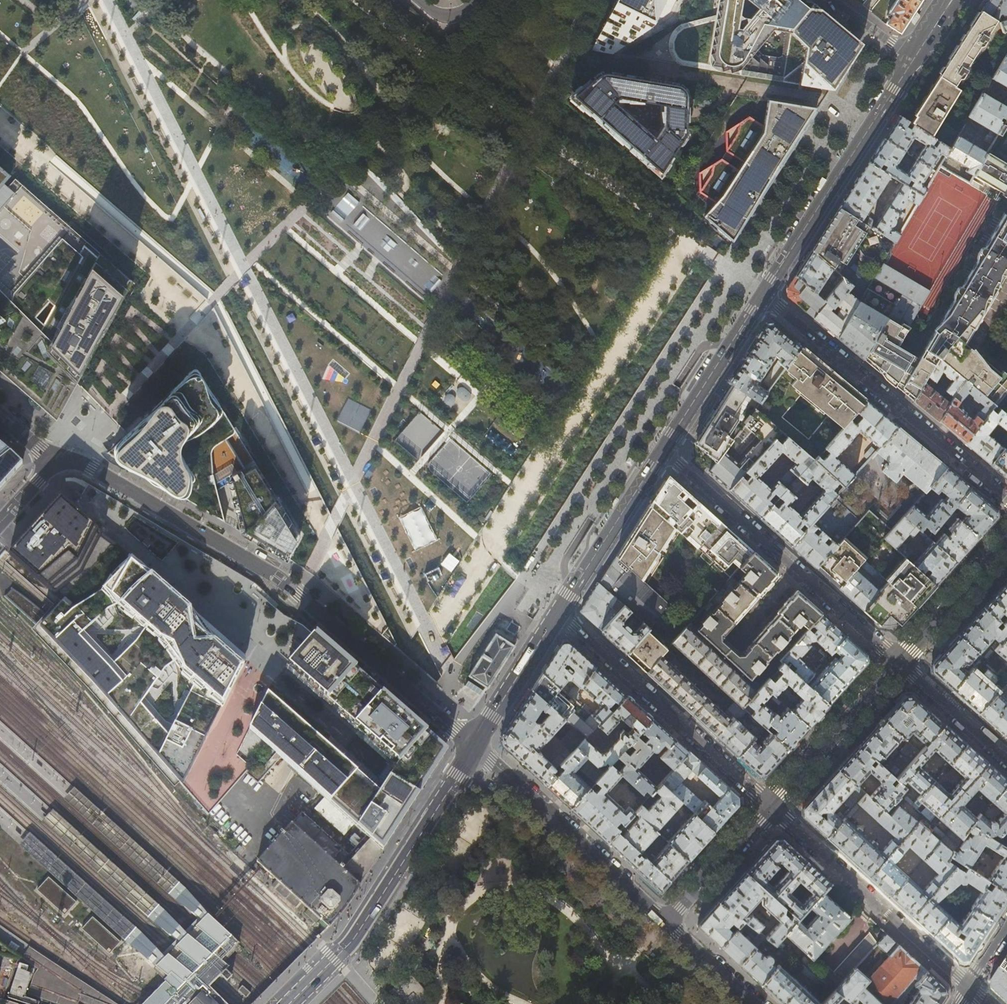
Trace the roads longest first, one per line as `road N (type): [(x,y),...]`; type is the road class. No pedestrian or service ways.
road 1 (residential): [(56,453),(92,467),(279,578),(472,748)]
road 2 (secondary): [(287,1003),(350,942),(472,748)]
road 3 (residential): [(764,295),(1006,496)]
road 4 (residential): [(894,661),(662,450)]
road 5 (residential): [(557,615),(766,806)]
road 6 (secondary): [(764,295),(915,60)]
road 7 (residential): [(766,806),(968,988)]
road 8 (residential): [(663,921),(472,748)]
road 9 (secondary): [(557,615),(662,450)]
road 10 (residential): [(766,806),(894,661)]
road 11 (secondary): [(662,450),(764,295)]
road 12 (residential): [(894,661),(1006,537)]
road 13 (secondary): [(472,748),(557,615)]
road 14 (residential): [(766,806),(663,921)]
road 15 (residential): [(1006,762),(894,661)]
road 16 (residential): [(755,1003),(663,921)]

